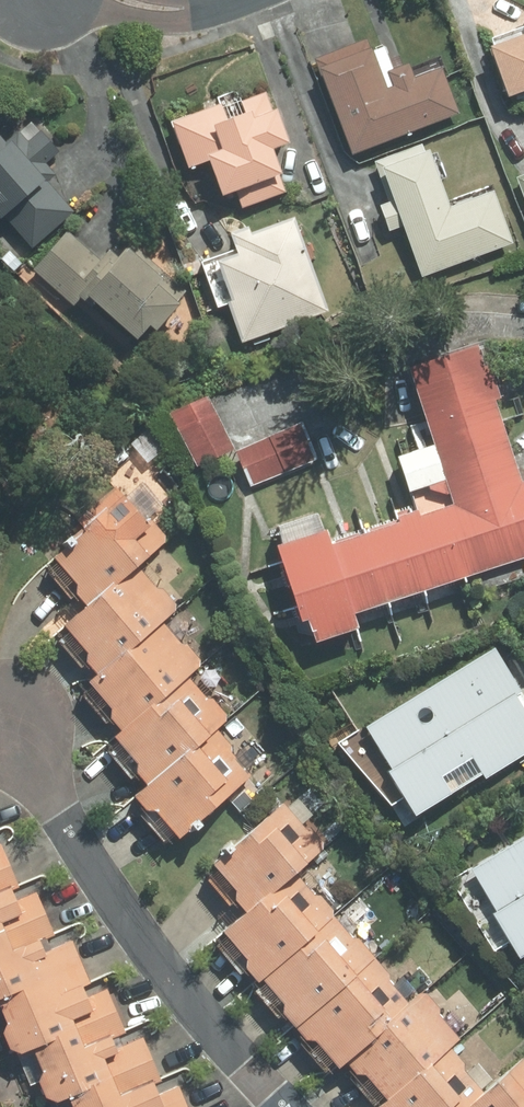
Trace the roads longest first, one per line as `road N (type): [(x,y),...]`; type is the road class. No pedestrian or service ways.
road 1 (residential): [(73,0),(166,23),(219,5)]

